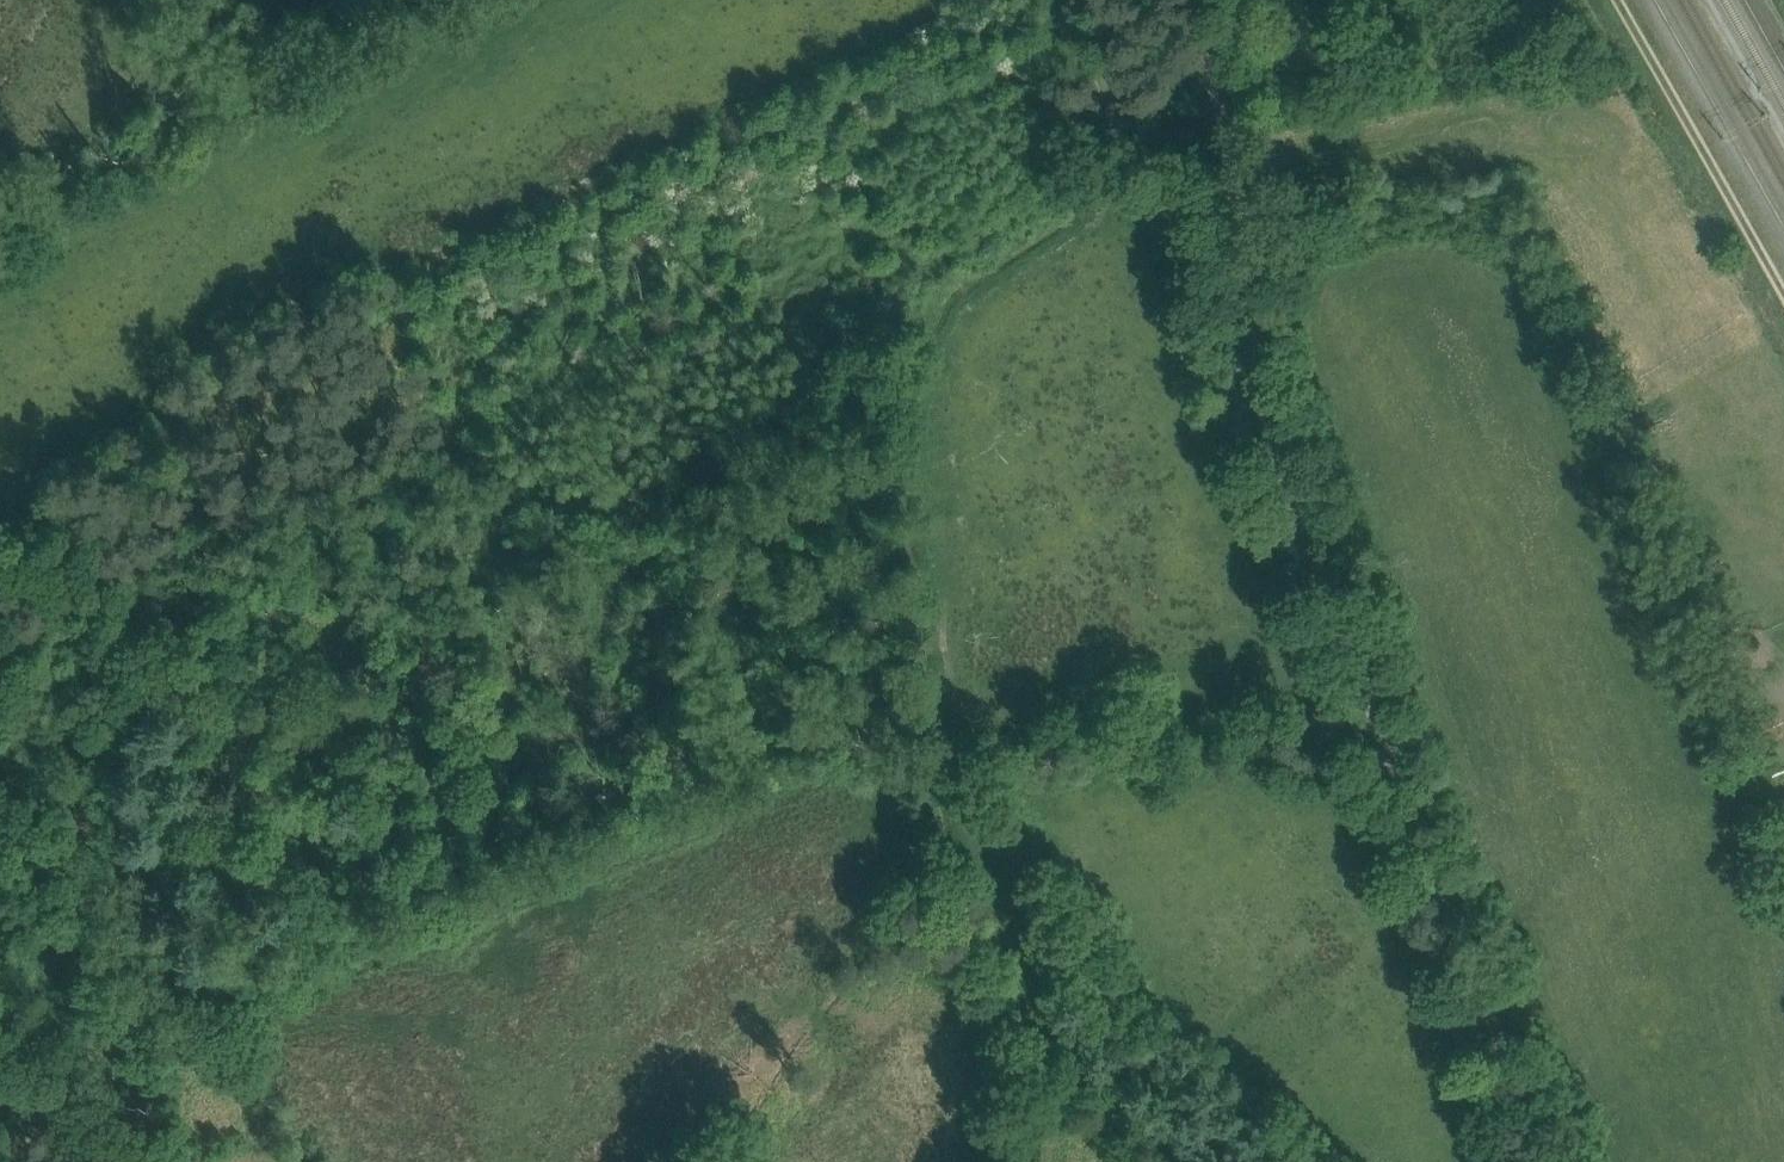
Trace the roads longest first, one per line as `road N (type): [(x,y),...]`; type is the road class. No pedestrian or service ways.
road 1 (unclassified): [(1546,1161),(1280,465),(1252,342),(1232,157),(1189,0)]
road 2 (track): [(426,0),(0,228)]
road 3 (track): [(118,1161),(63,1062),(0,1030)]

